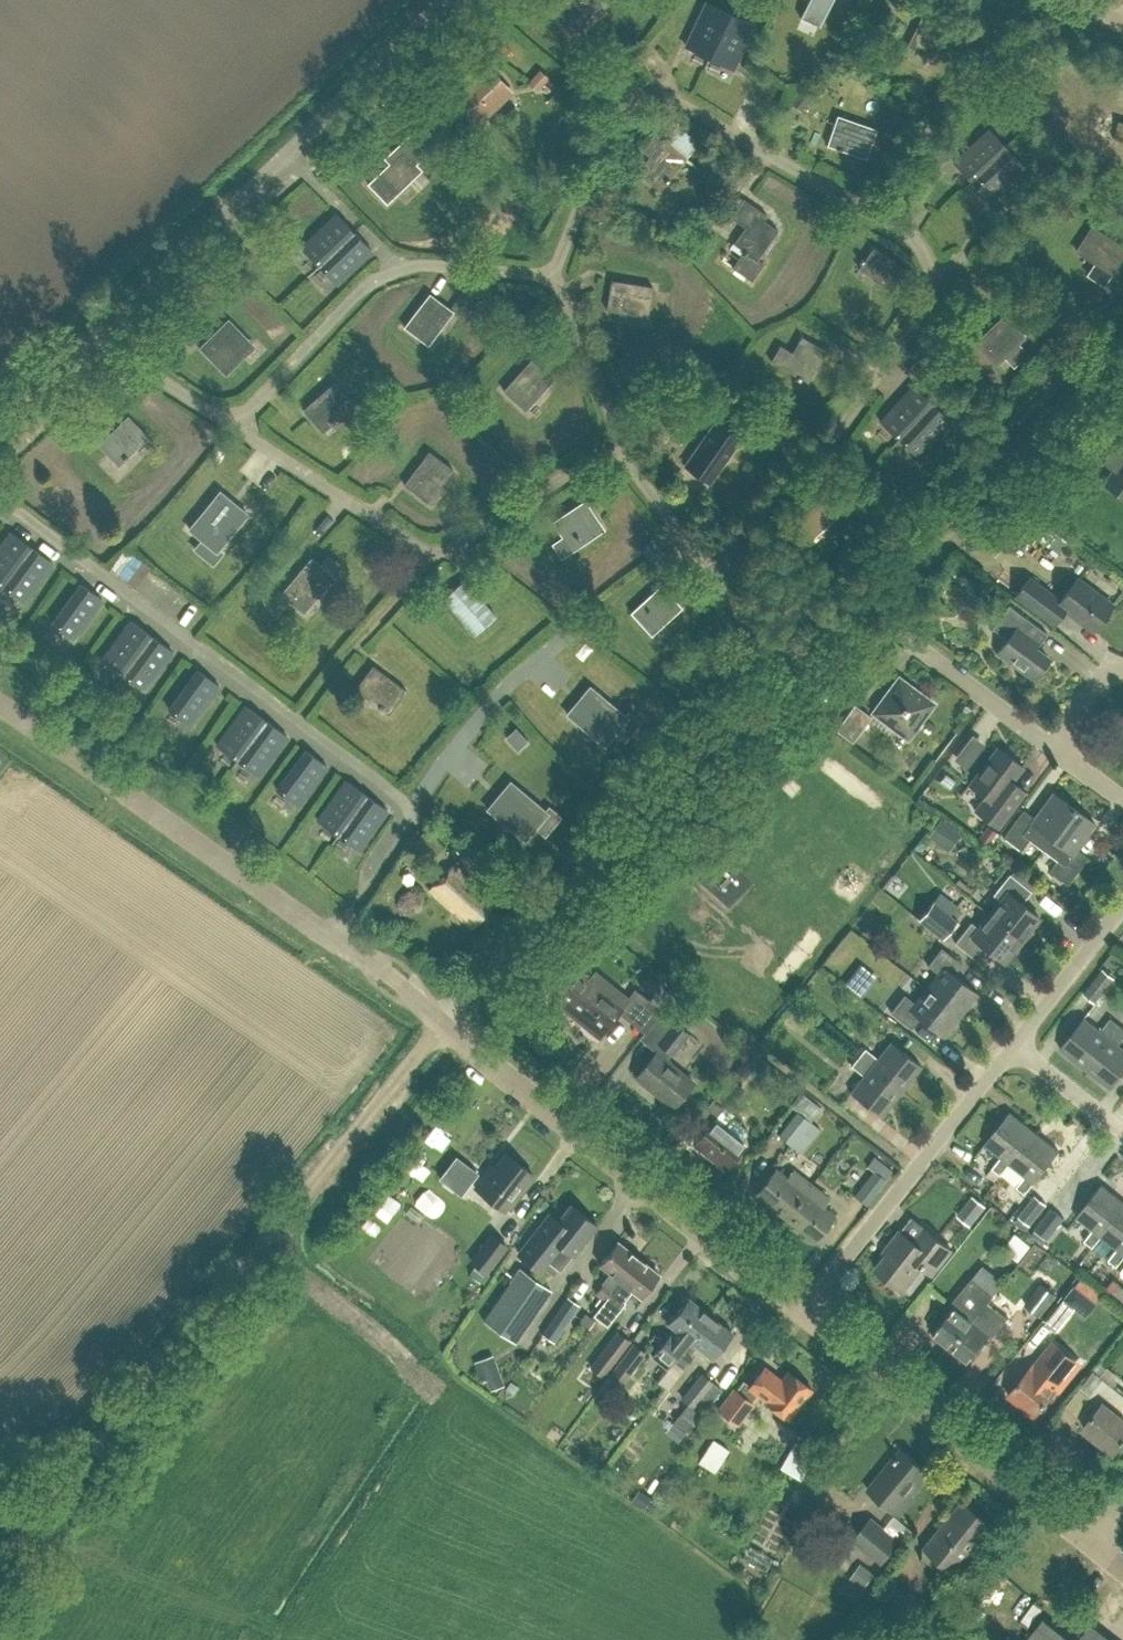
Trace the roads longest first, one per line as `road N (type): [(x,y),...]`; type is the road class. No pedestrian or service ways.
road 1 (residential): [(443,1024),(523,930),(846,609),(1122,357)]
road 2 (track): [(0,1564),(443,1024)]
road 3 (unclassified): [(443,0),(0,433)]
road 4 (unclassified): [(443,1024),(0,708)]
road 5 (unclassified): [(803,1311),(443,1024)]
road 6 (unclassified): [(1090,1543),(803,1311)]
road 7 (residential): [(803,1311),(1016,1046)]
road 8 (unclassified): [(1051,748),(909,641)]
road 9 (residential): [(1016,1046),(1122,905)]
road 10 (unclassified): [(1122,1130),(1016,1046)]

